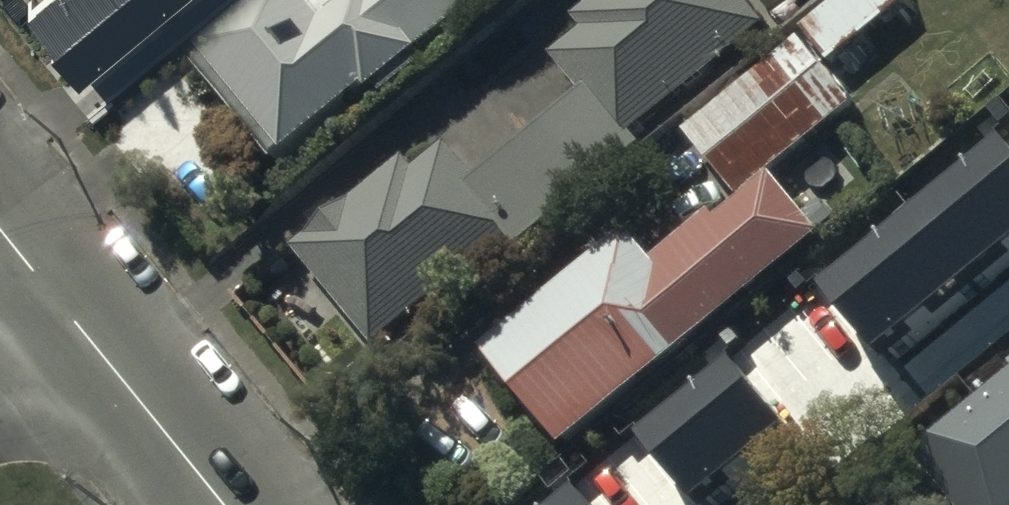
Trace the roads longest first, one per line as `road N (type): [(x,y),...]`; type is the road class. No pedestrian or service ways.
road 1 (residential): [(69,317),(227,504)]

